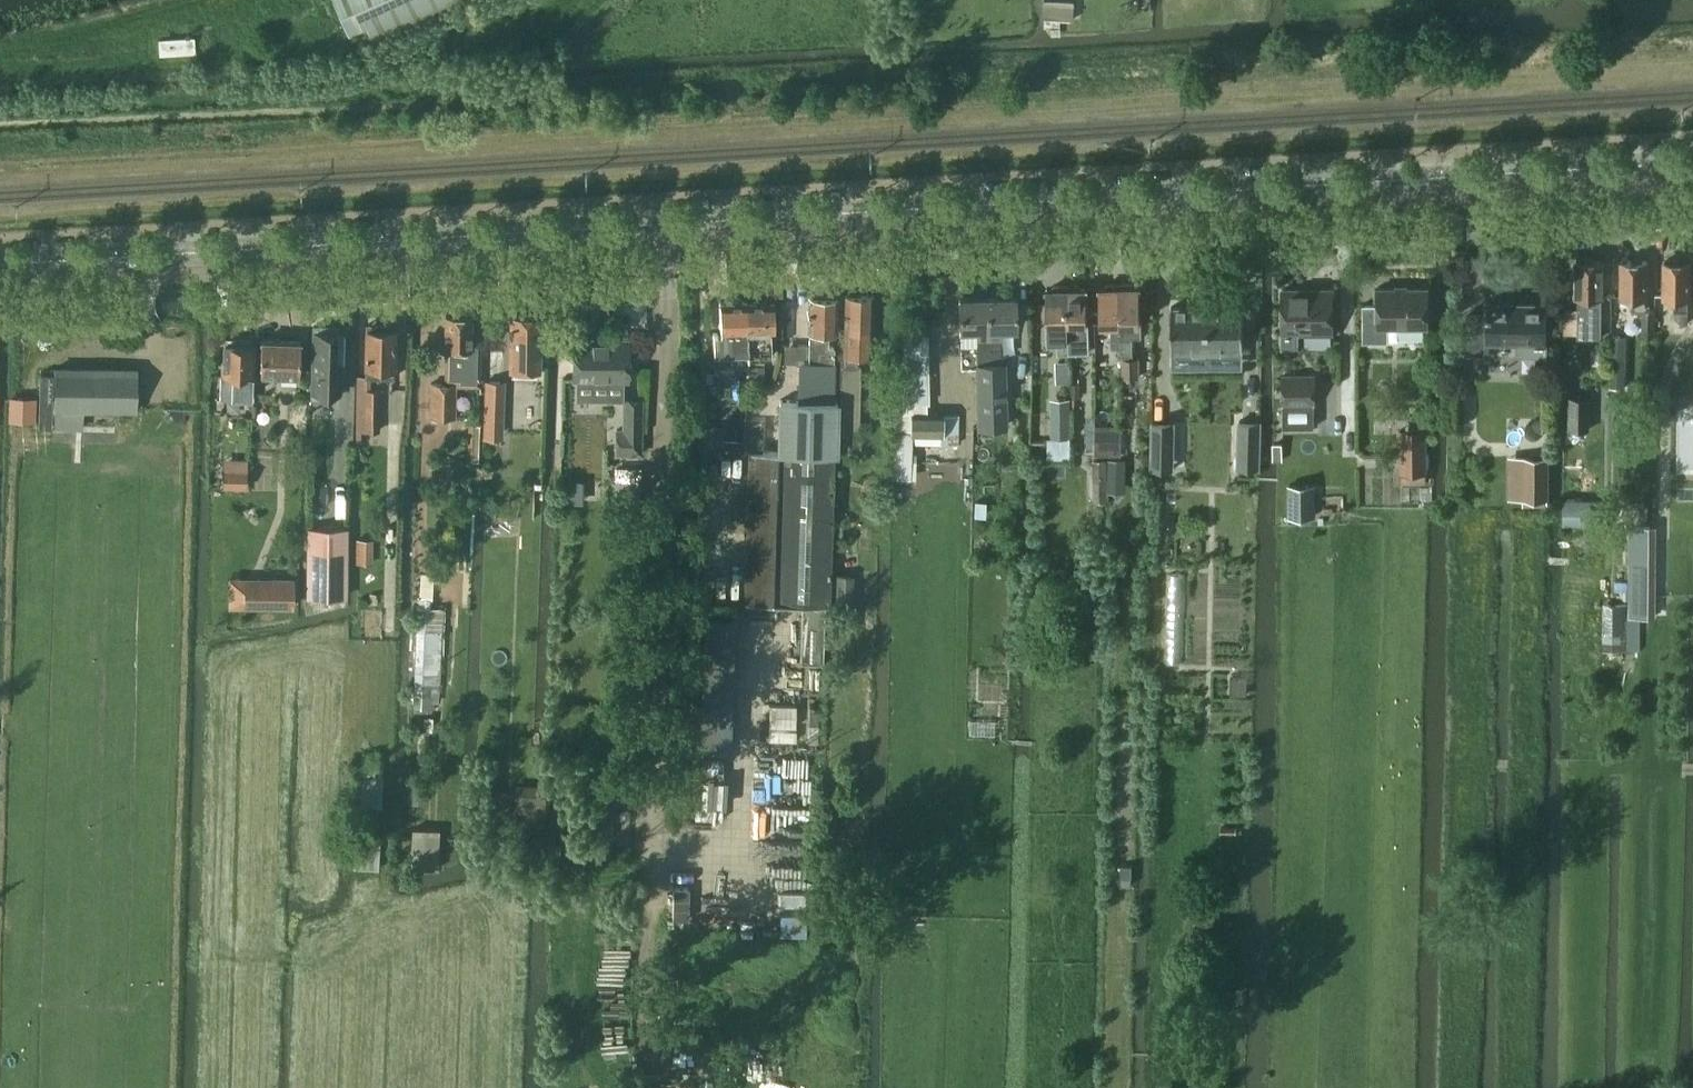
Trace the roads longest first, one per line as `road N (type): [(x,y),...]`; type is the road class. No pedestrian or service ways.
road 1 (tertiary): [(0,264),(1692,159)]

